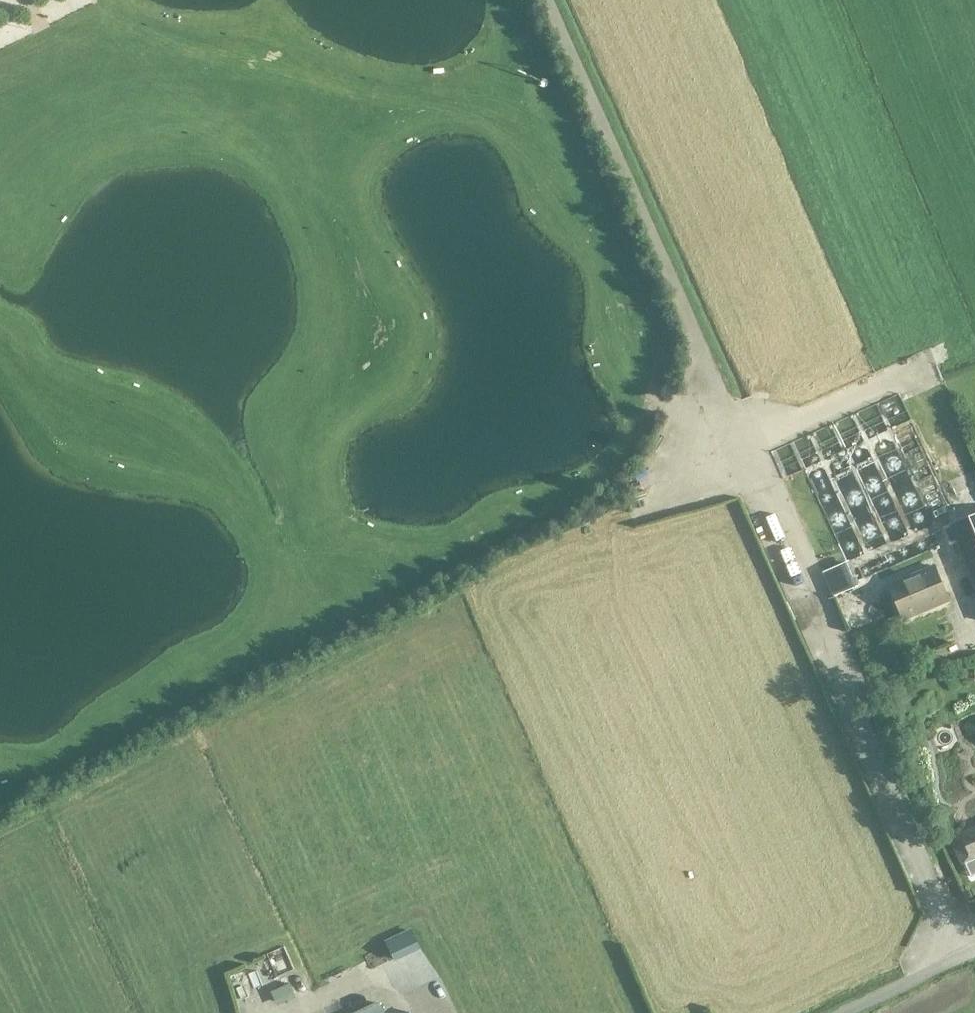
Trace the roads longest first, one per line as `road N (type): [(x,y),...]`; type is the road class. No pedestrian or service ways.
road 1 (unclassified): [(974,952),(847,1012)]

